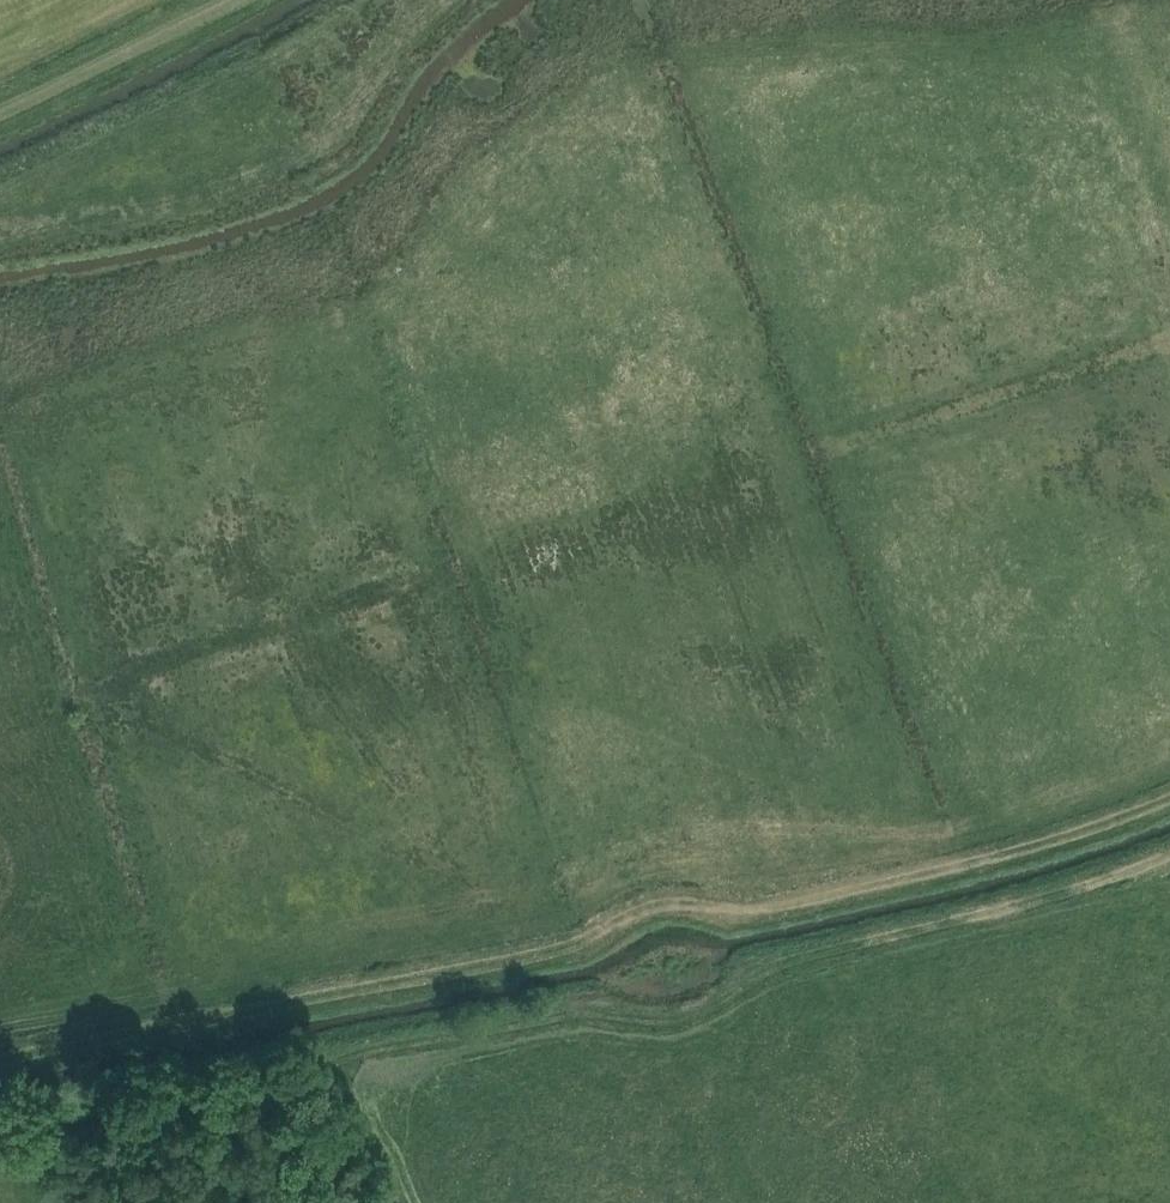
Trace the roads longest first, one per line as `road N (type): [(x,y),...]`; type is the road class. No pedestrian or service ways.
road 1 (track): [(1169,857),(1026,907),(787,963),(701,1009),(624,1018),(572,1009),(0,1143)]

